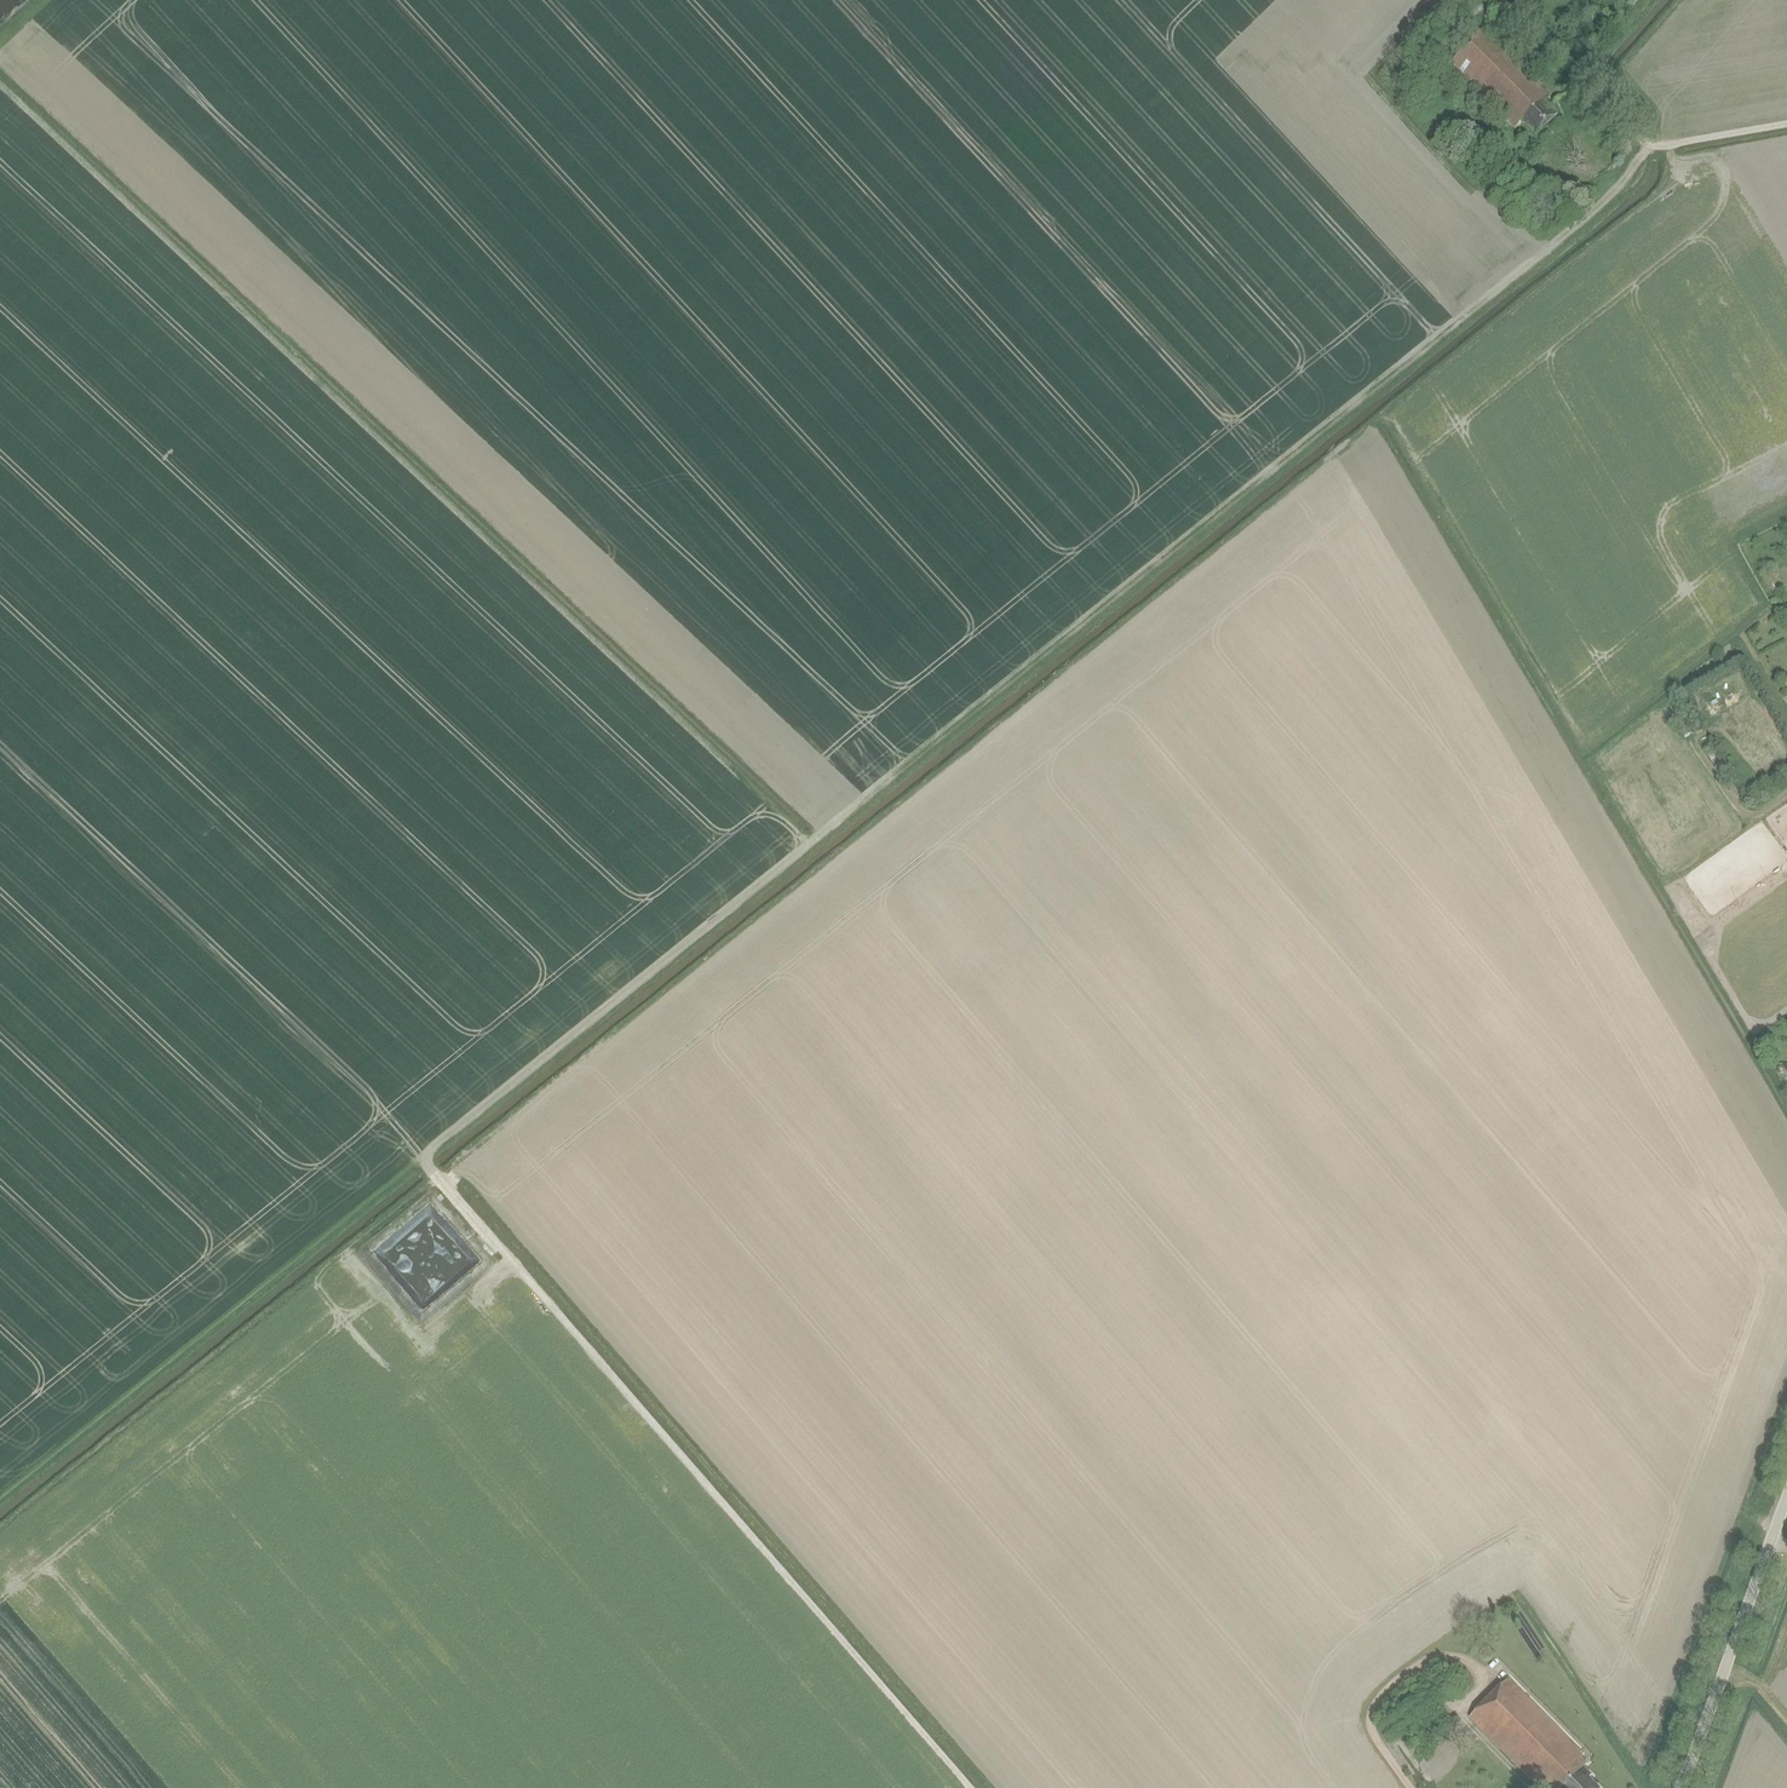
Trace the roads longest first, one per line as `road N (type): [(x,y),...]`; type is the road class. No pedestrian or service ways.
road 1 (track): [(1650,145),(1612,195),(421,1155)]
road 2 (track): [(421,1155),(965,1787)]
road 3 (tertiary): [(1682,1787),(1786,1501)]

